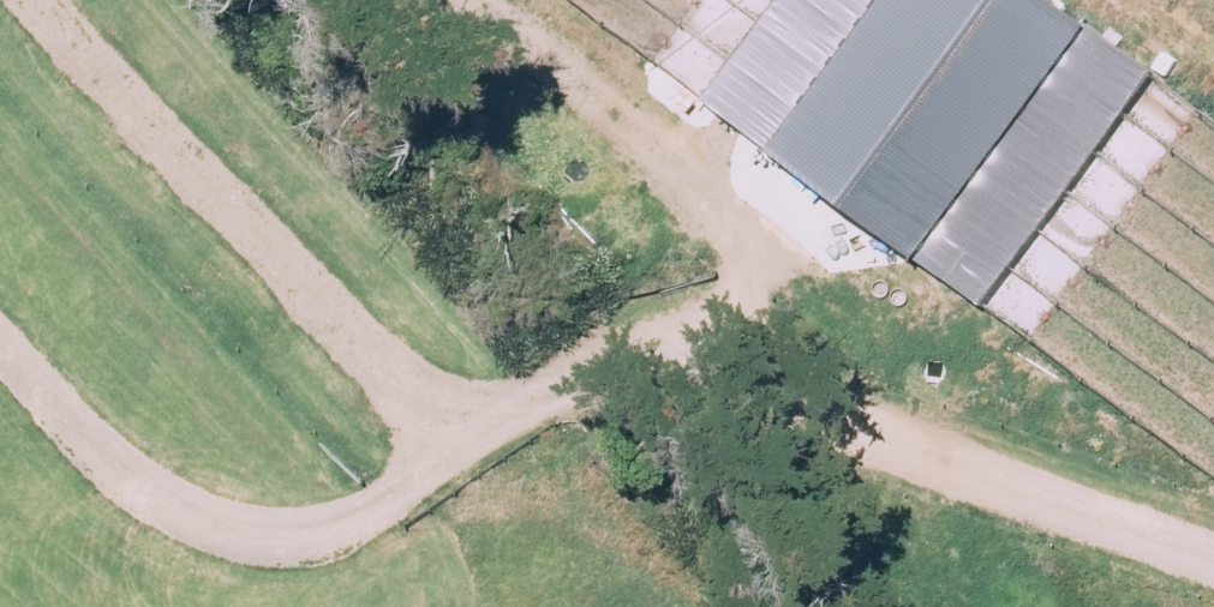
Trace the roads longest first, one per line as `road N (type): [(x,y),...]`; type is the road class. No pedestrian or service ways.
road 1 (track): [(696,368),(615,375),(566,395),(395,504),(346,521),(277,529),(212,522),(173,506),(121,466),(0,346)]
road 2 (track): [(468,457),(37,0)]
road 3 (track): [(1213,560),(696,368)]
road 4 (track): [(696,368),(811,189)]

